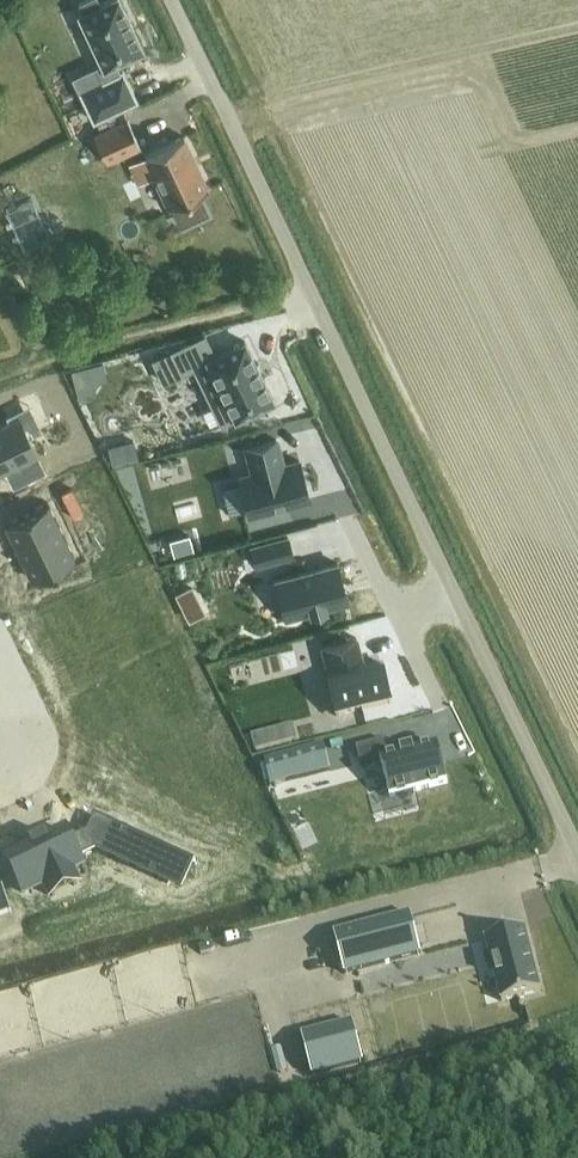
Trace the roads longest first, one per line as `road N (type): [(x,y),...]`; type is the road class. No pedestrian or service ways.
road 1 (unclassified): [(453,591),(172,0)]
road 2 (unclassified): [(577,853),(453,591)]
road 3 (residential): [(0,783),(21,764),(27,741),(0,643)]

